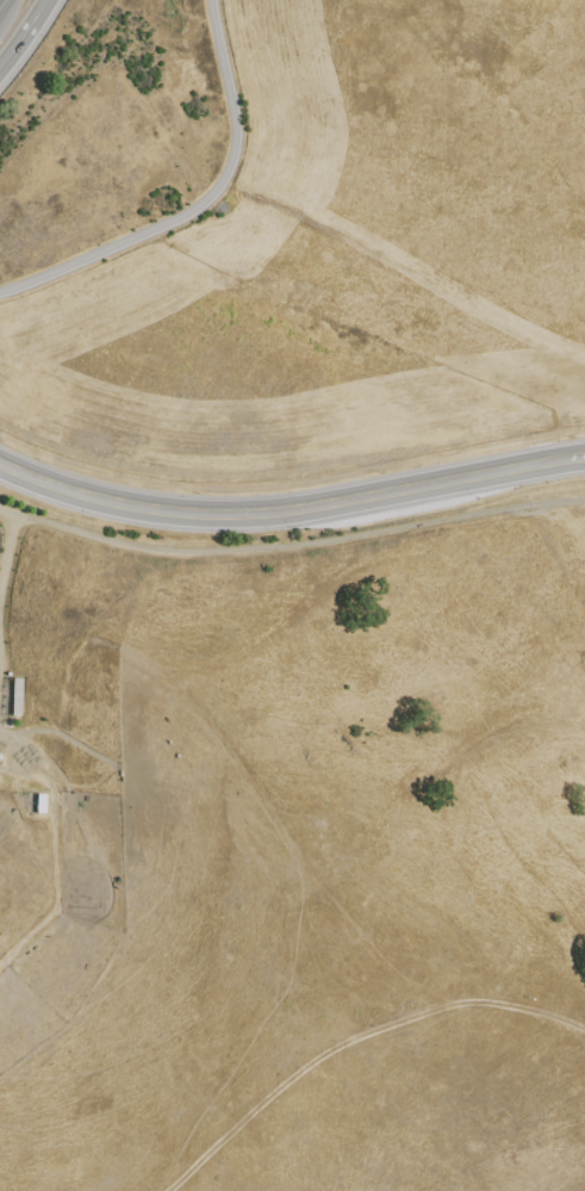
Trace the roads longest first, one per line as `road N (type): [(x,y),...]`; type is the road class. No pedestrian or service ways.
road 1 (secondary): [(0,464),(131,507),(268,514),(584,459)]
road 2 (track): [(584,499),(291,547),(192,552),(0,507)]

